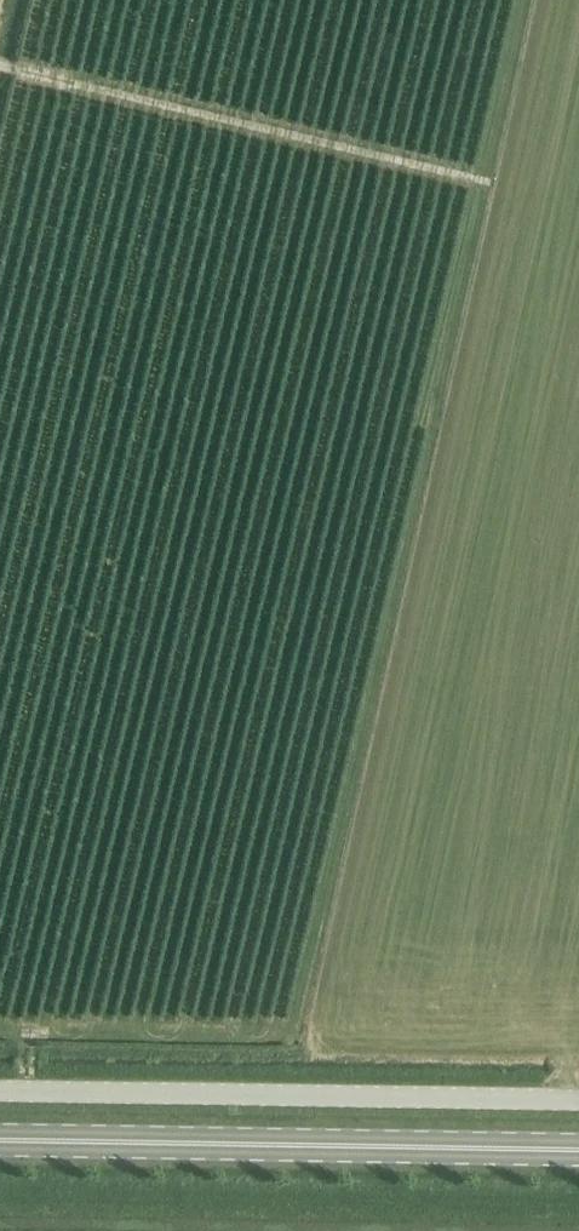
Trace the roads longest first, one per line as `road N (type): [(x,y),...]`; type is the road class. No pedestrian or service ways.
road 1 (unclassified): [(0,1091),(578,1096)]
road 2 (primary): [(578,1140),(0,1135)]

